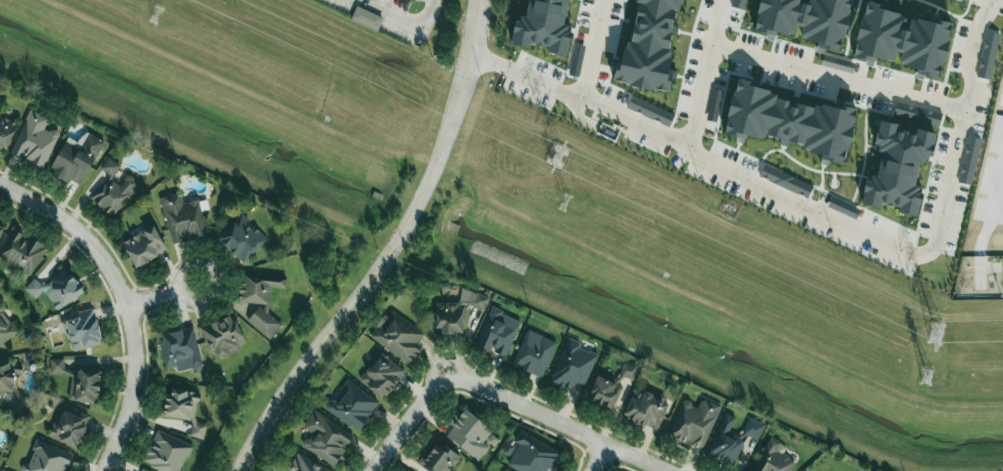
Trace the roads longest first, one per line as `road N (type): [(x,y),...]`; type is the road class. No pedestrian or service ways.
road 1 (residential): [(987,0),(922,256),(909,259),(828,227),(578,106)]
road 2 (tertiary): [(238,470),(415,211),(456,98),(480,0)]
road 3 (residential): [(713,49),(960,112)]
road 4 (residential): [(446,374),(660,470)]
road 5 (residential): [(0,192),(70,225),(126,307)]
road 6 (residential): [(126,307),(134,392),(103,470)]
road 7 (residential): [(725,0),(684,156)]
road 8 (residential): [(372,470),(446,374)]
road 9 (residential): [(578,106),(468,57)]

